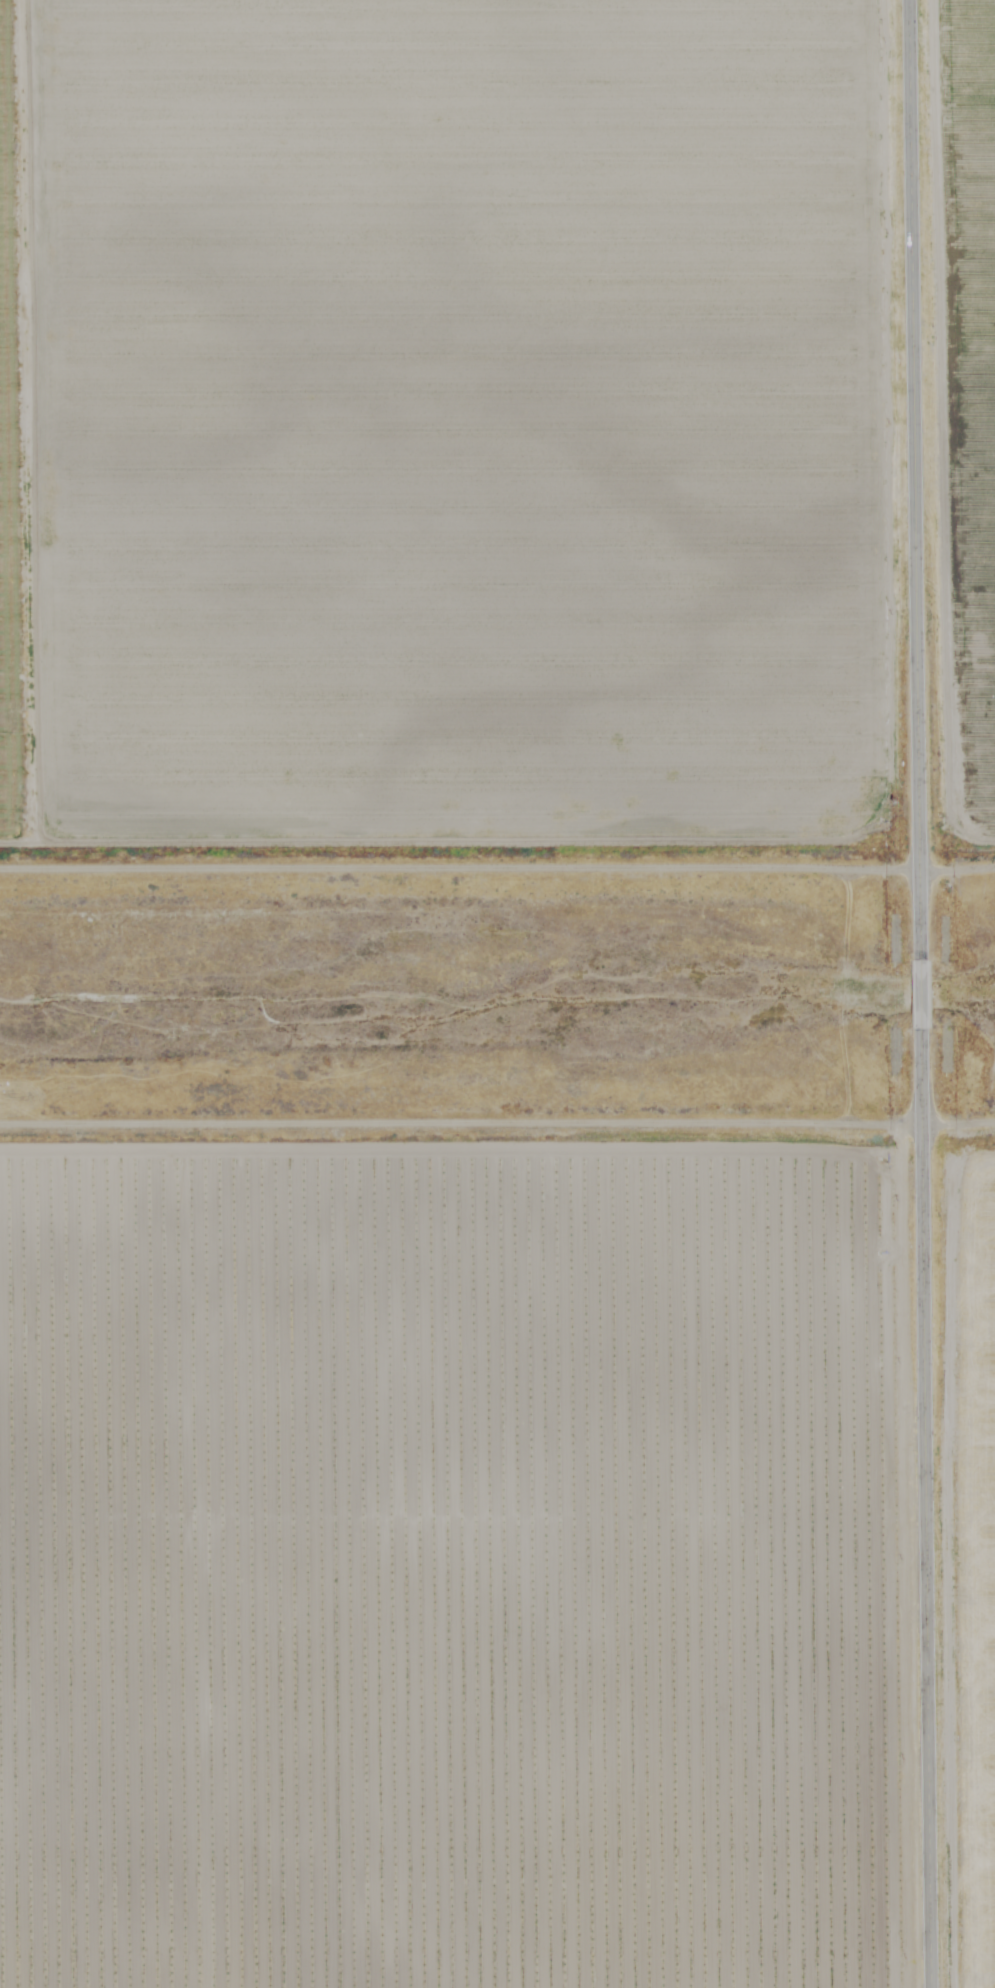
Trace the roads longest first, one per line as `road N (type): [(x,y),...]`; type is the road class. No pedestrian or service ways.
road 1 (residential): [(994,1131),(0,1132)]
road 2 (tertiary): [(920,963),(907,0)]
road 3 (tertiary): [(931,1987),(920,1032)]

